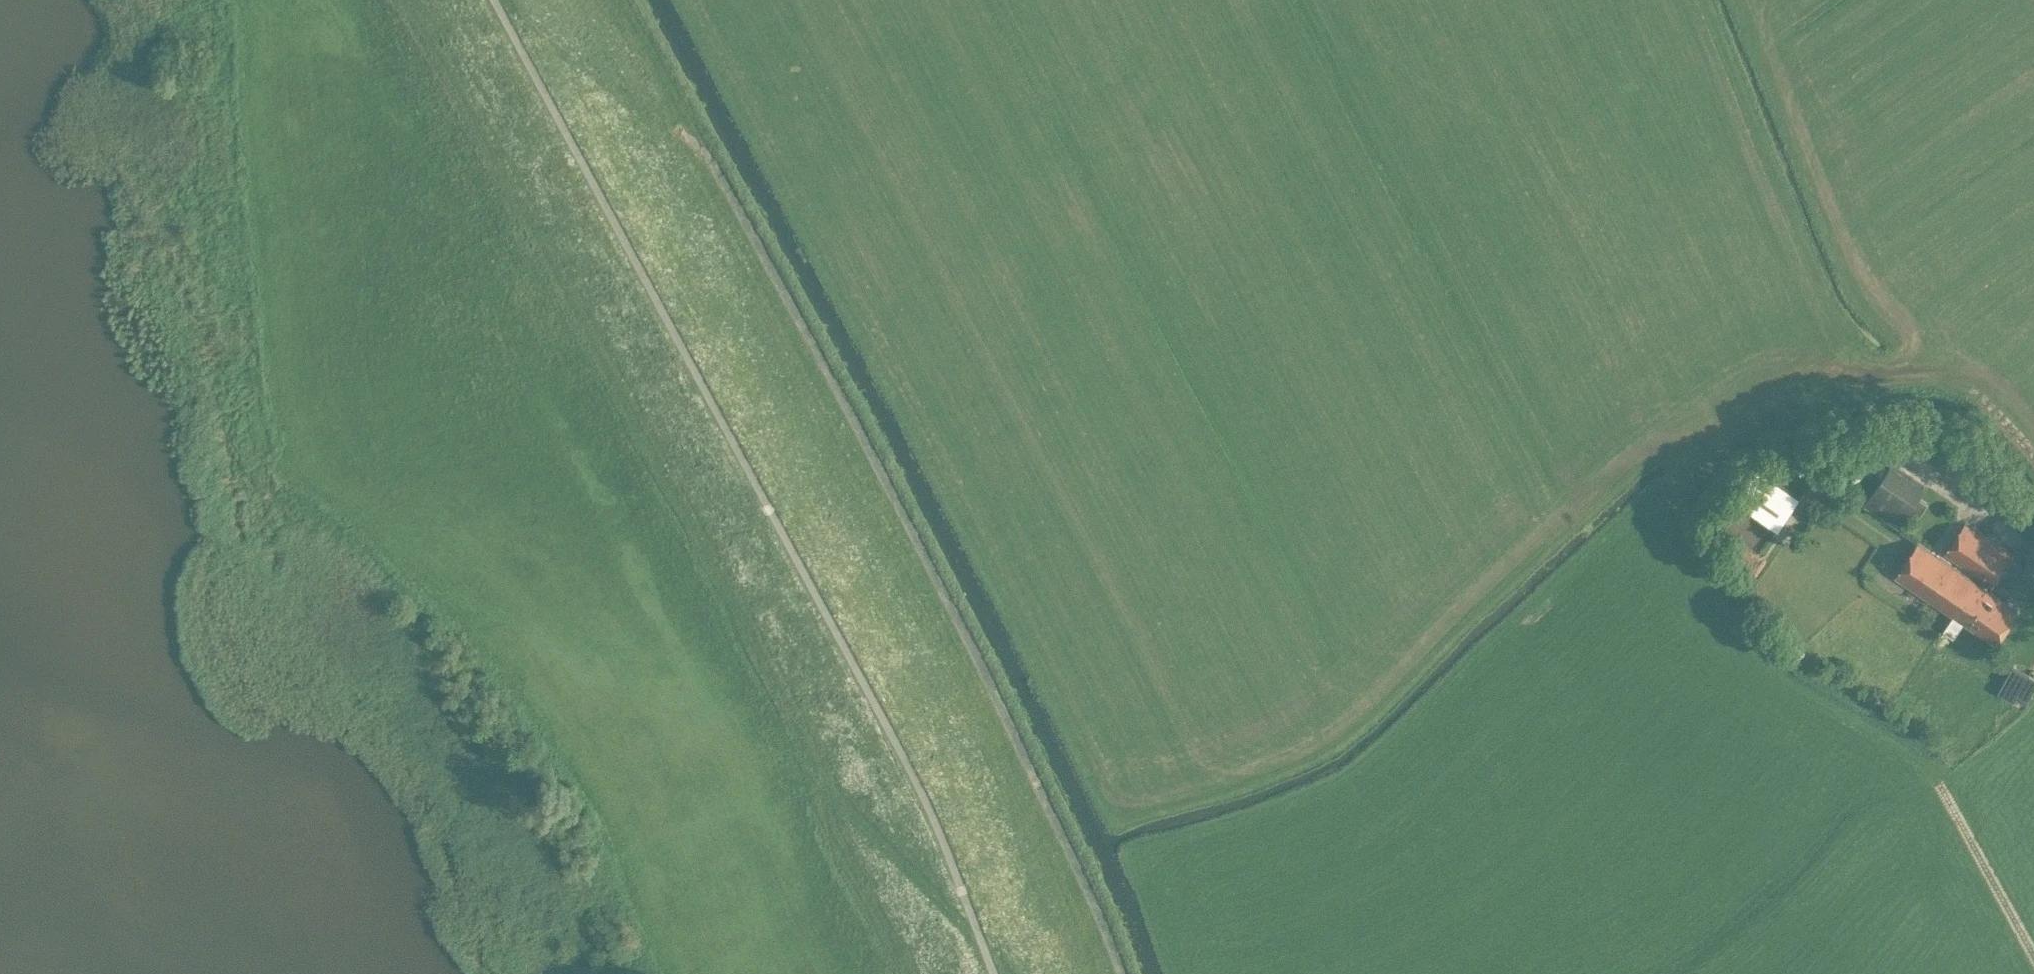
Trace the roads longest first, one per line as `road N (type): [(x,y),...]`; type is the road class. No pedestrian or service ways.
road 1 (track): [(1125,973),(1018,735),(734,196),(687,139),(502,0)]
road 2 (track): [(903,973),(824,819),(829,787),(1009,973)]
road 3 (track): [(1702,973),(1934,781)]

